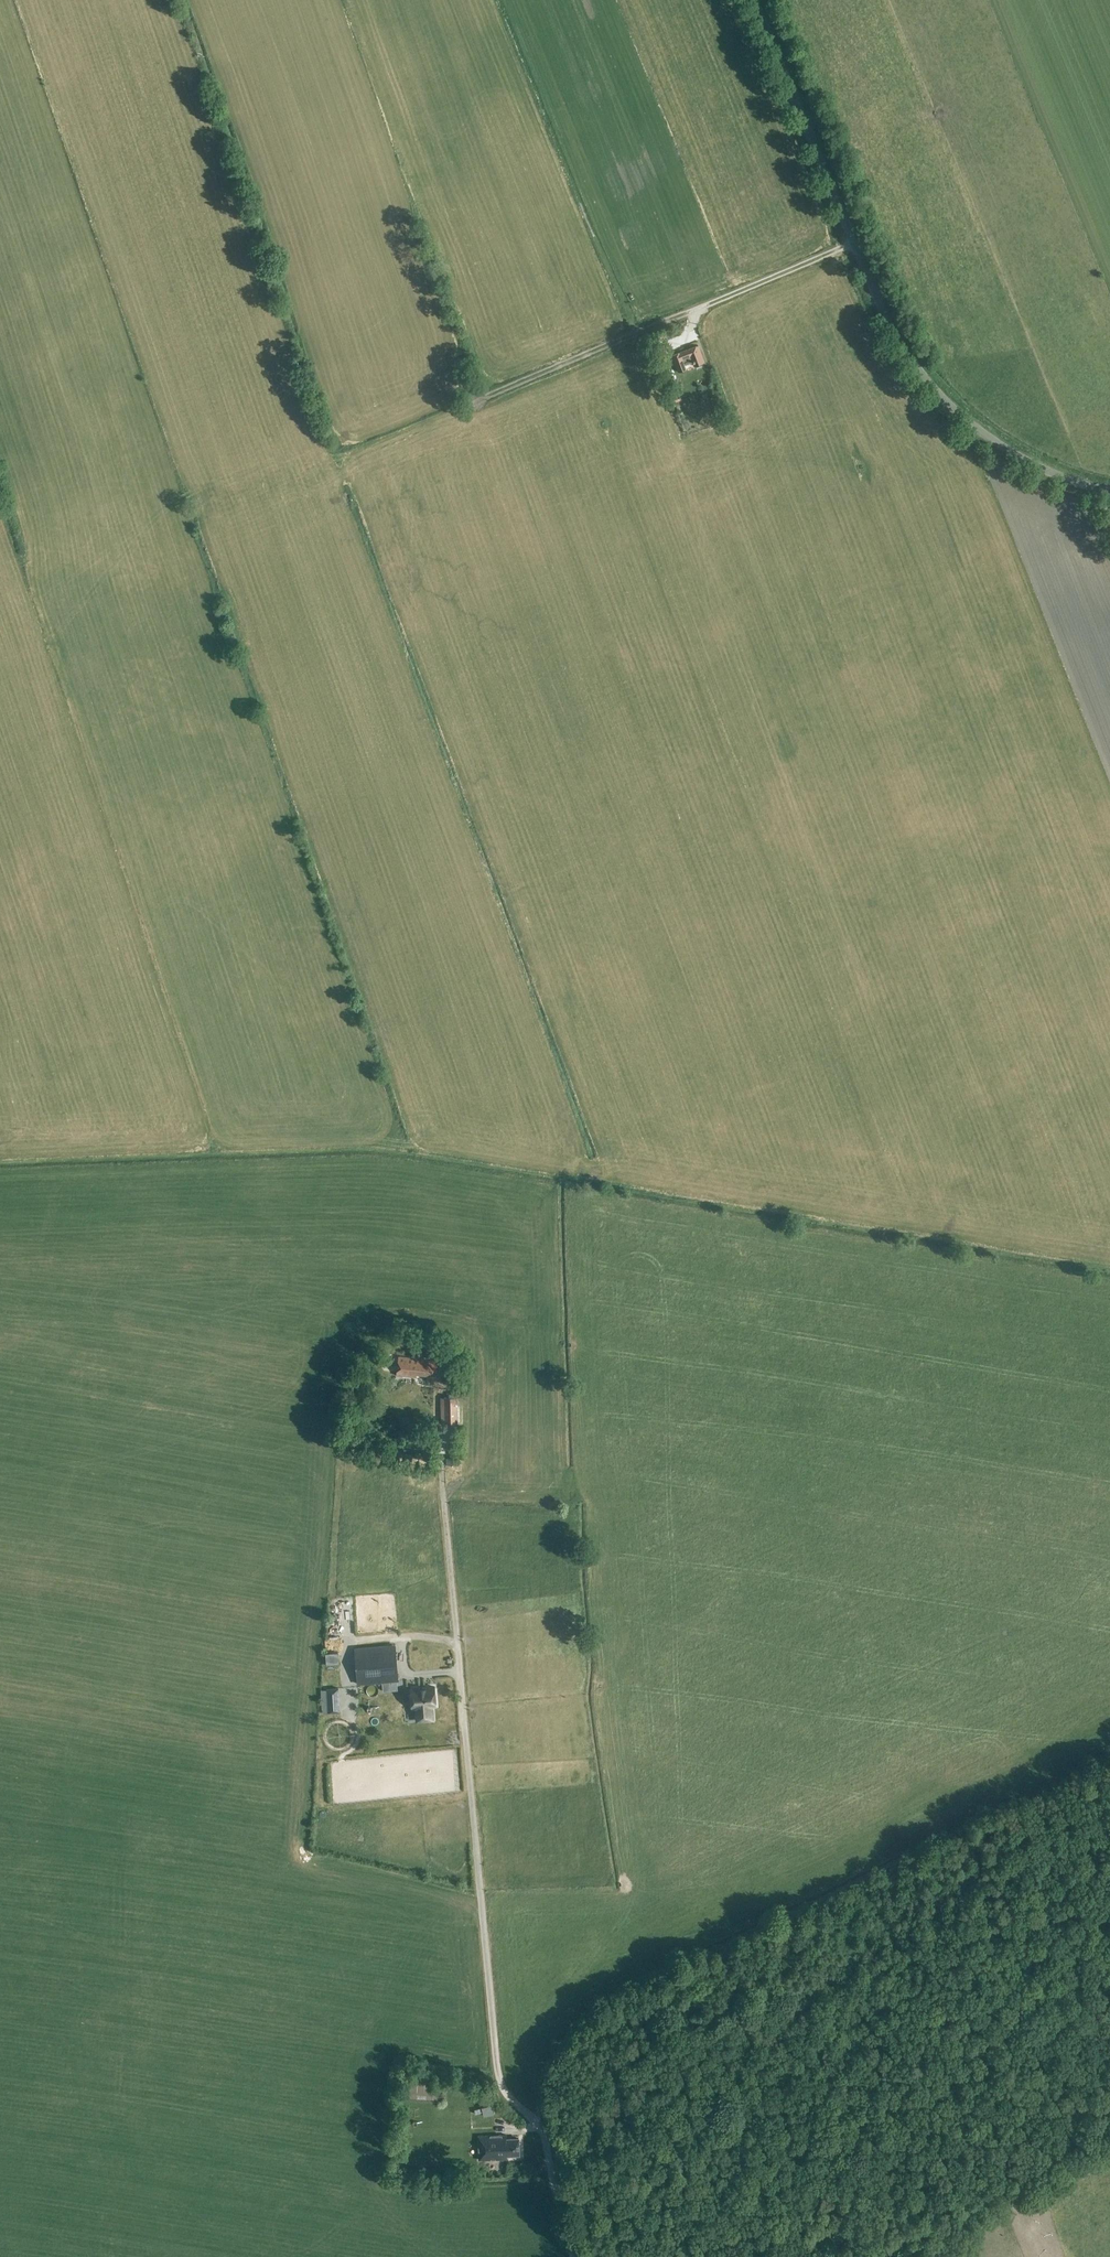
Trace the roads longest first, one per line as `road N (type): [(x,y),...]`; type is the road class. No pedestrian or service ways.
road 1 (unclassified): [(573,2256),(544,2136),(506,2092),(497,2064),(441,1467)]
road 2 (unclassified): [(1109,491),(1001,446),(918,371),(880,307),(754,0)]
road 3 (track): [(686,314),(321,464)]

